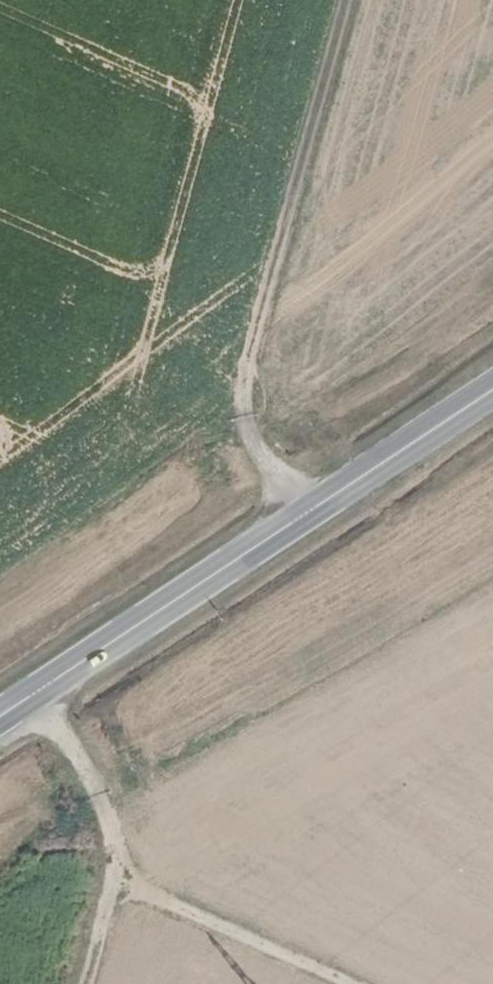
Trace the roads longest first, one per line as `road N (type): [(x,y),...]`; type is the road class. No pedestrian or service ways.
road 1 (secondary): [(492,390),(0,717)]
road 2 (track): [(304,515),(250,441),(241,397),(344,0)]
road 3 (track): [(30,697),(116,822),(113,879),(339,983)]

